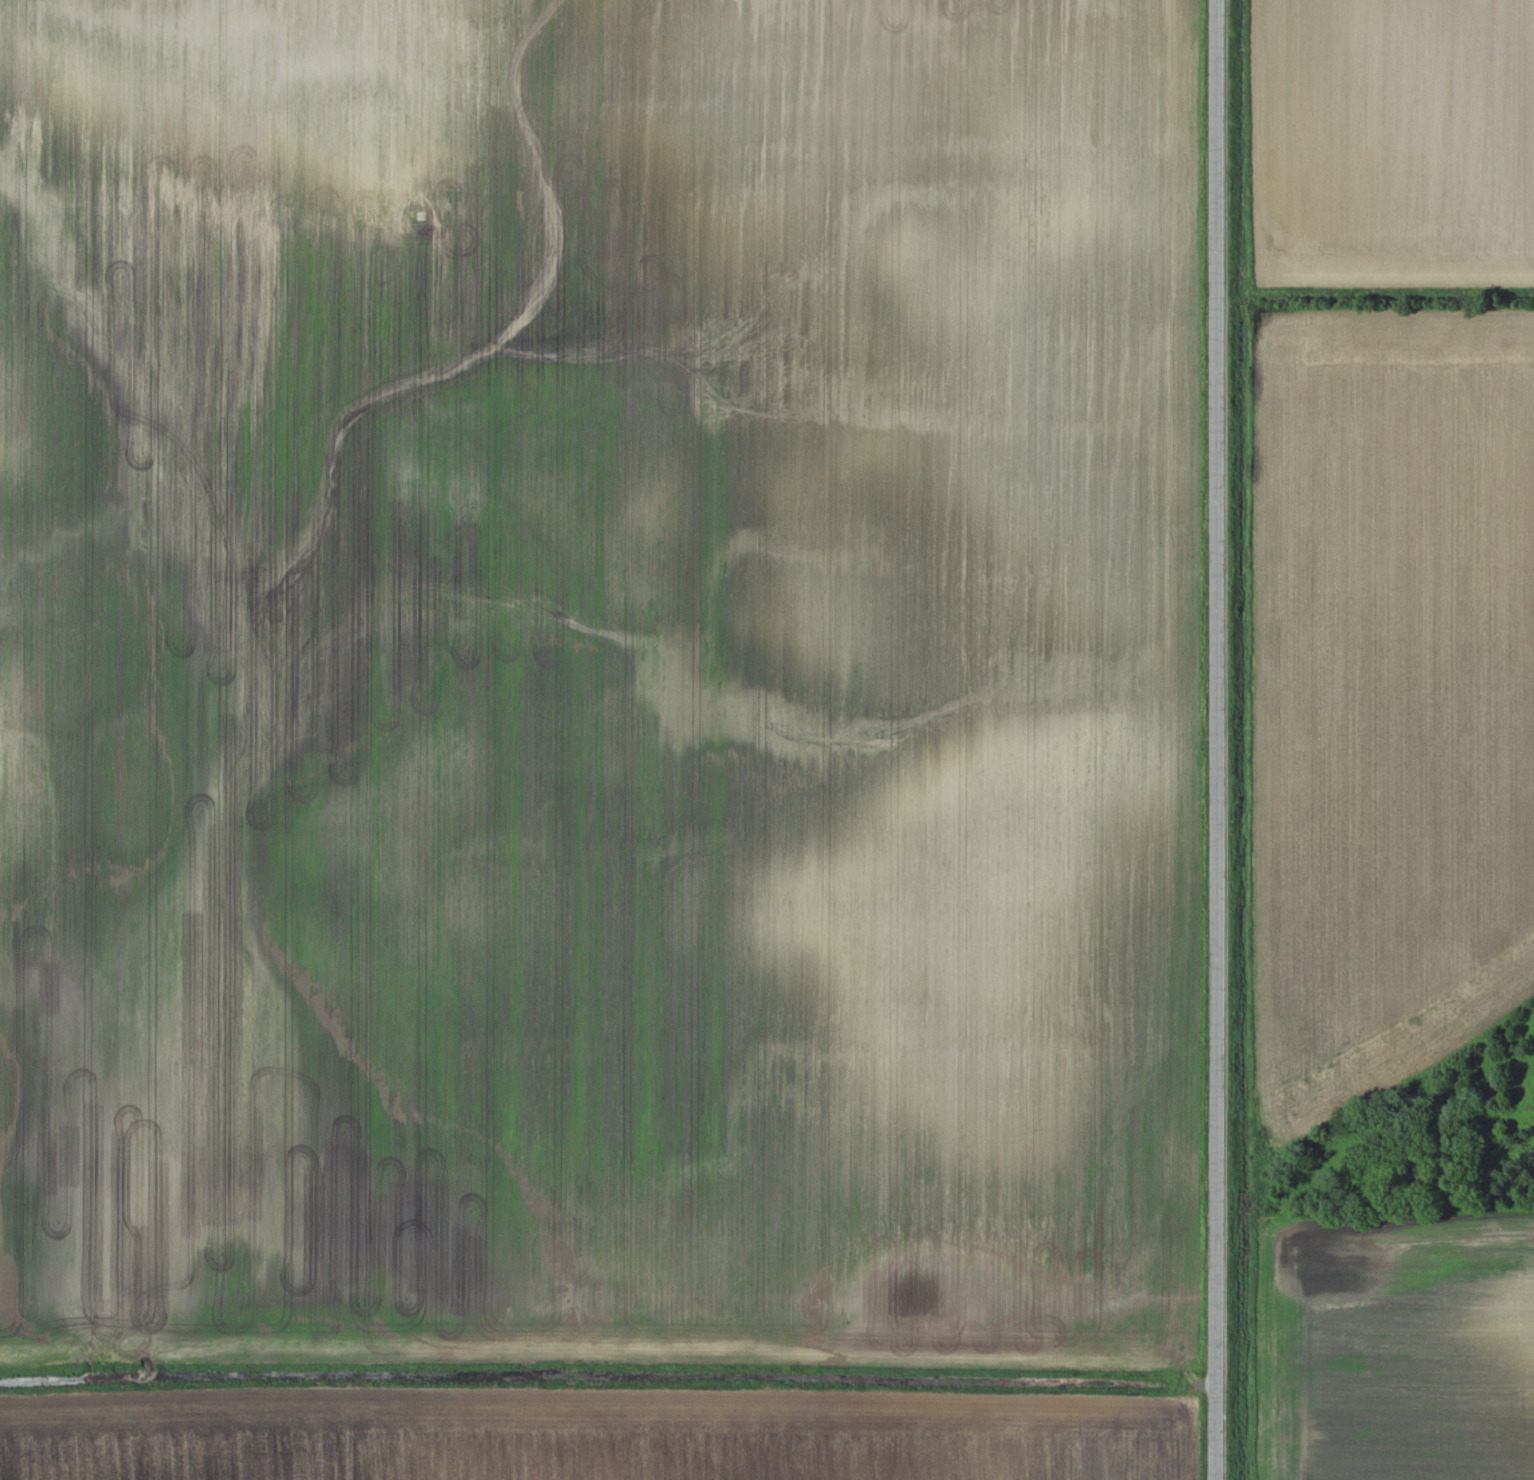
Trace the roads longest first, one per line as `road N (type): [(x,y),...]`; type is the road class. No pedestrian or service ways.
road 1 (residential): [(1220,0),(1218,1479)]

